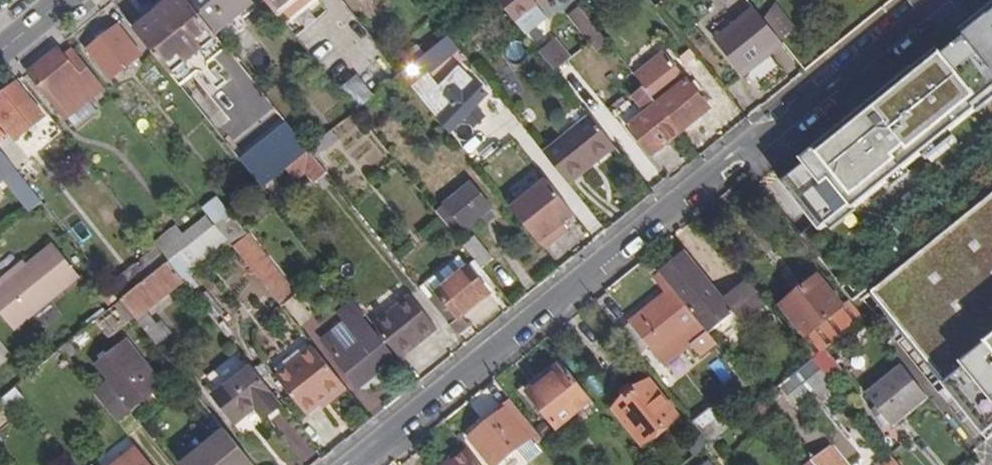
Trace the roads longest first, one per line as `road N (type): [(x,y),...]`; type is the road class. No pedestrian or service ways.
road 1 (residential): [(936,0),(357,464)]

